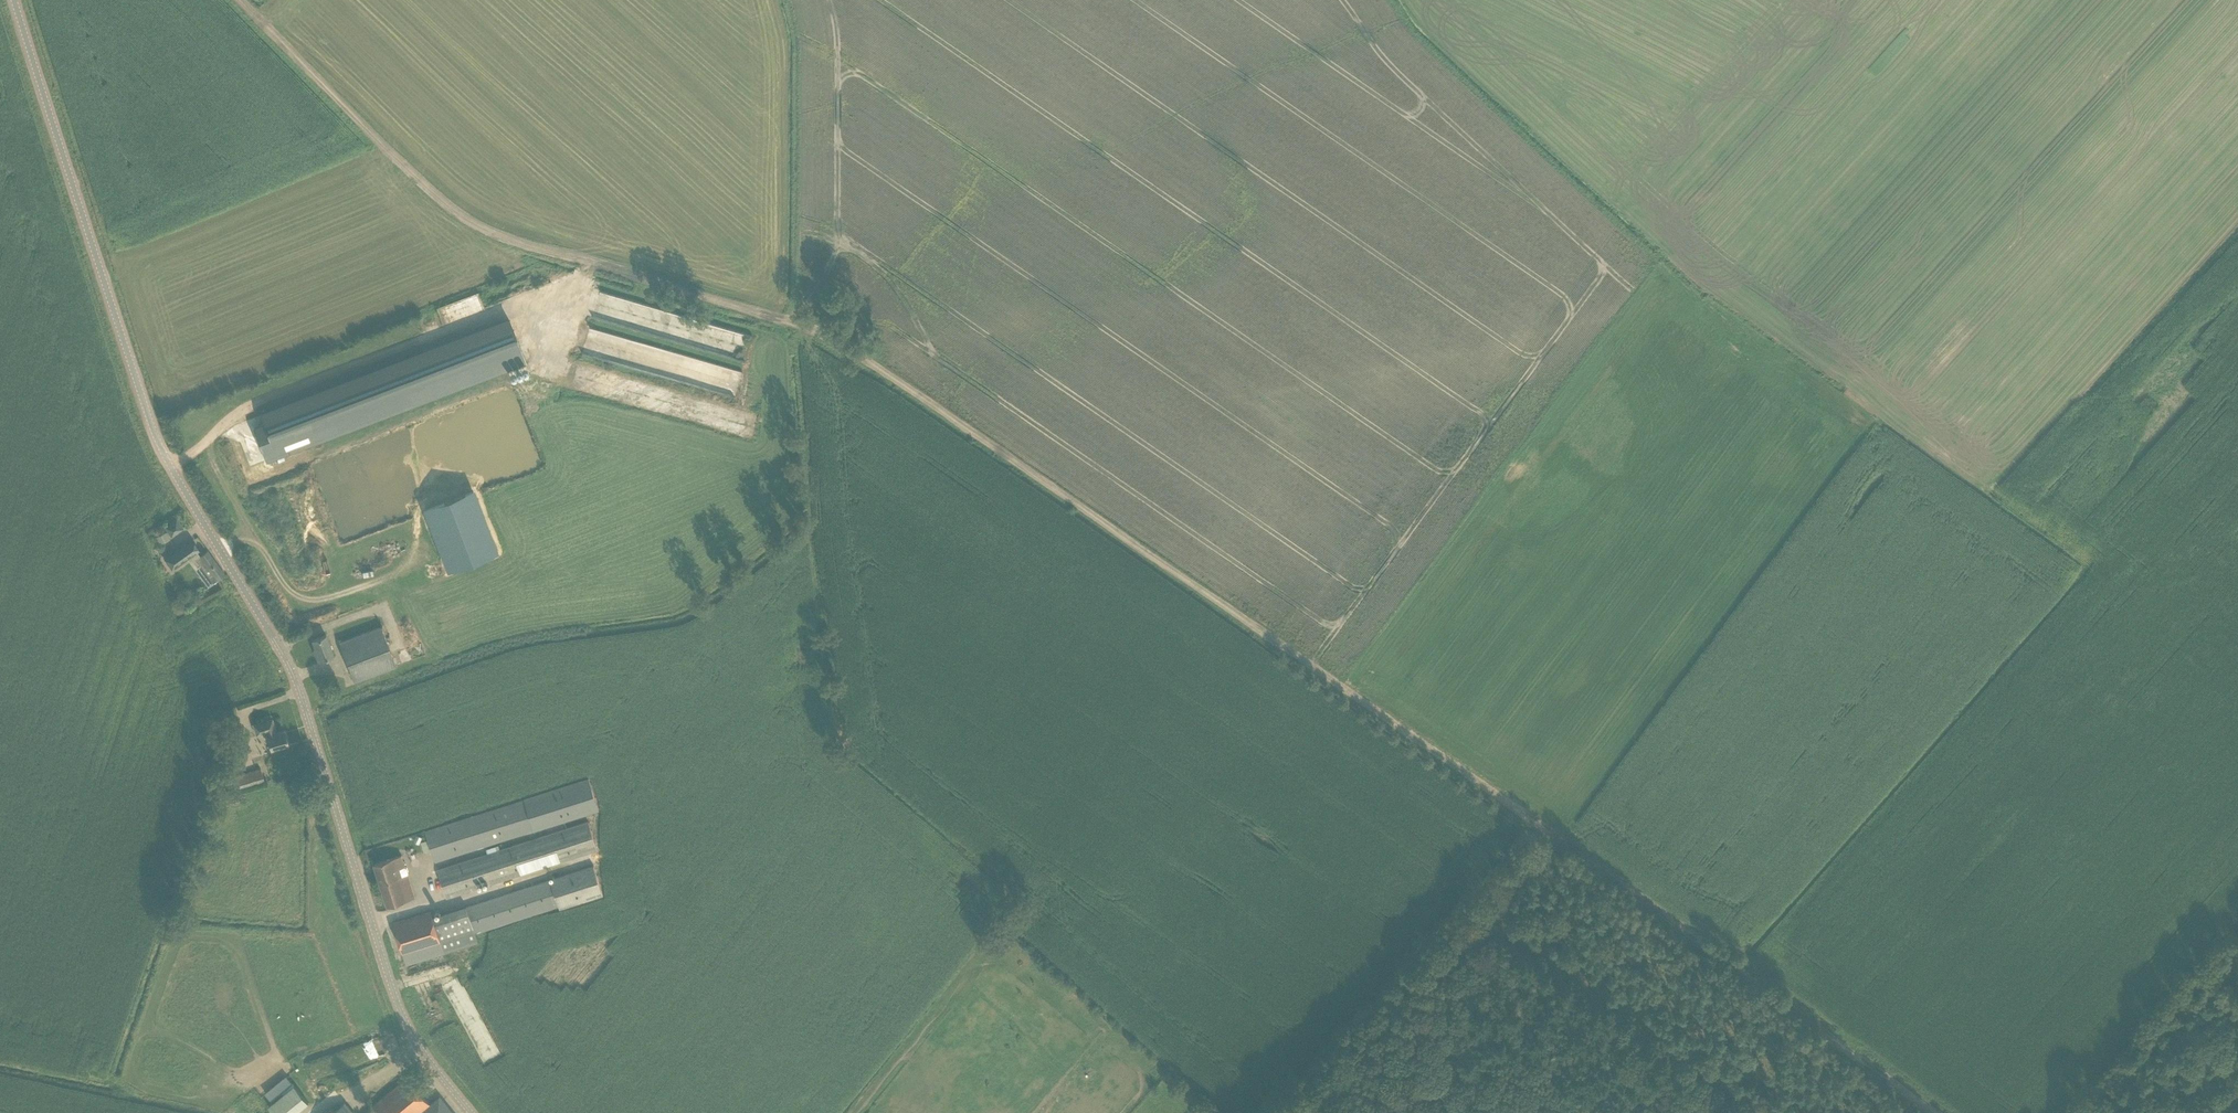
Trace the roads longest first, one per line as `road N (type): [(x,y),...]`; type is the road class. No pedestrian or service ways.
road 1 (track): [(239,0),(441,205),(475,228),(785,322),(835,346),(1546,829),(1933,1112)]
road 2 (tertiary): [(471,1112),(397,1004),(288,665),(159,446),(14,0)]

